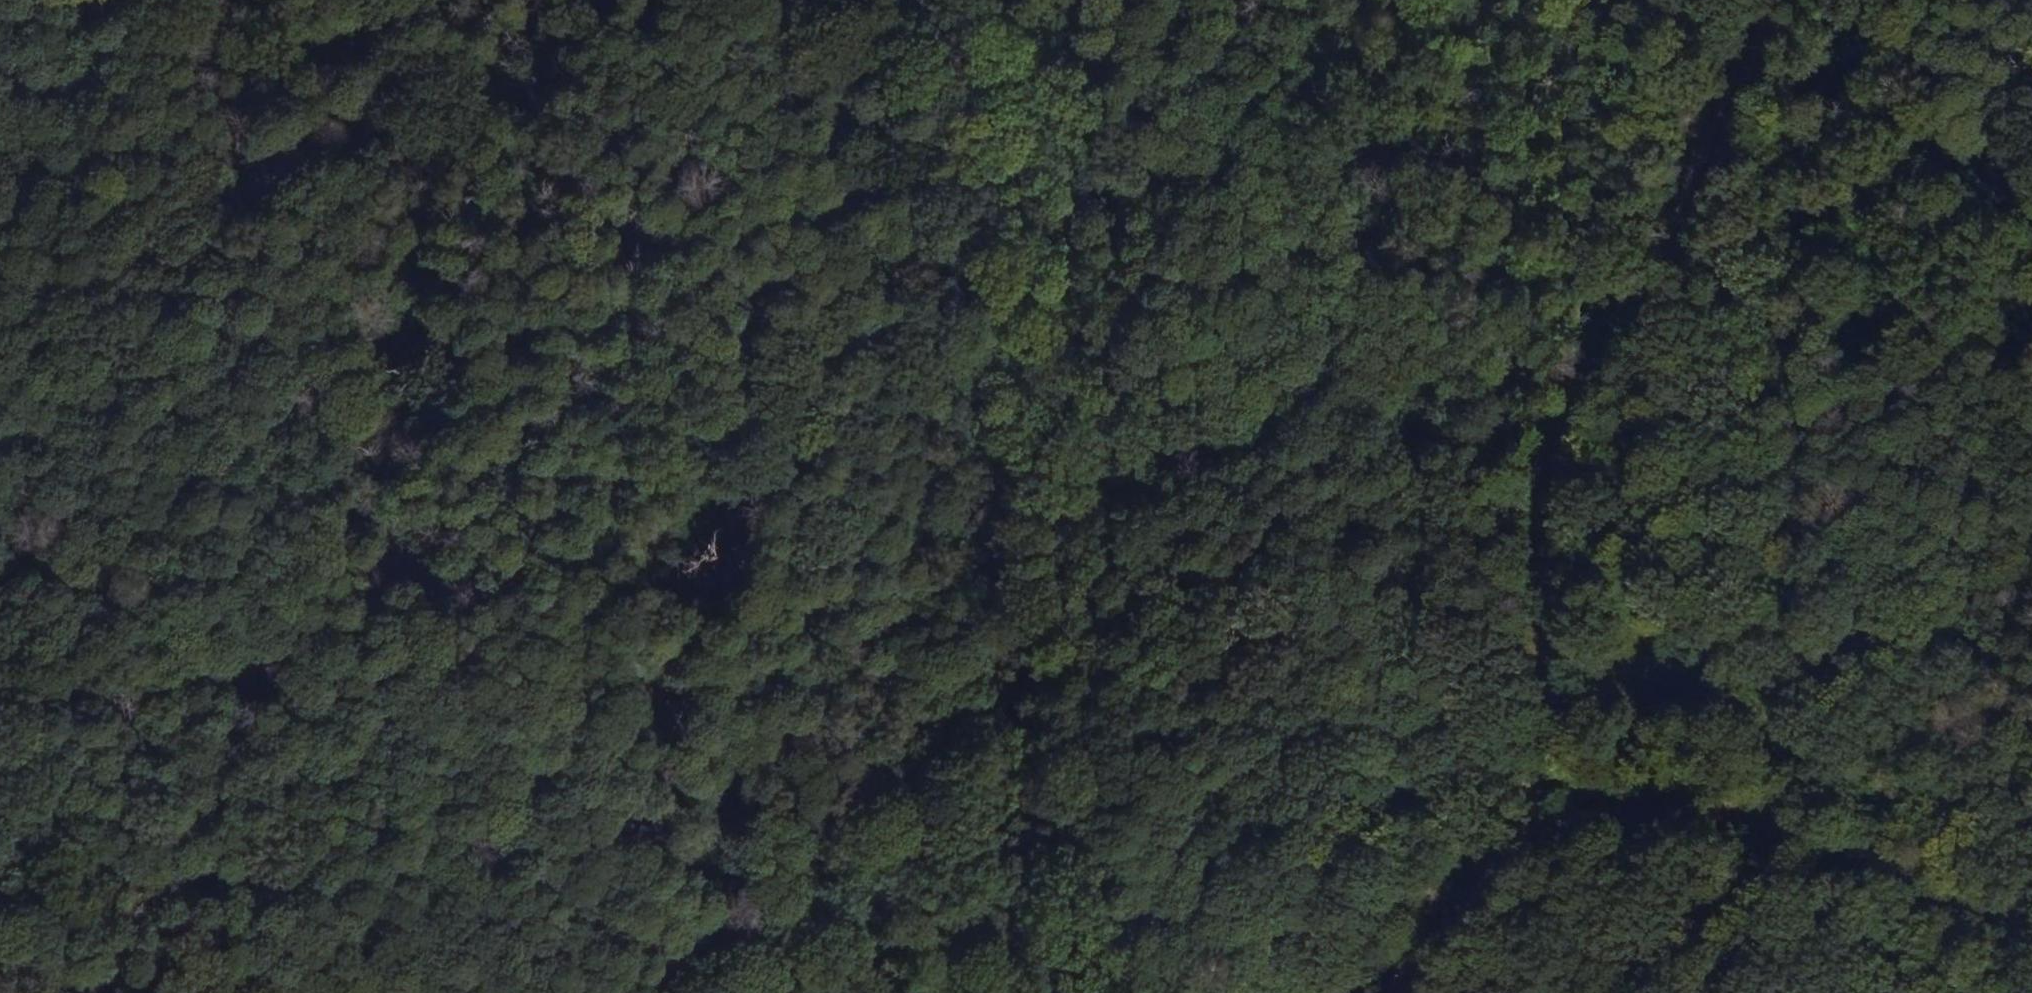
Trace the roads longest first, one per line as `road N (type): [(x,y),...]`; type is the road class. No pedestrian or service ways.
road 1 (unclassified): [(1784,0),(1782,23),(1577,450),(1559,544),(1548,694),(1518,840),(1402,992)]
road 2 (track): [(2031,941),(1685,802),(1518,840)]

